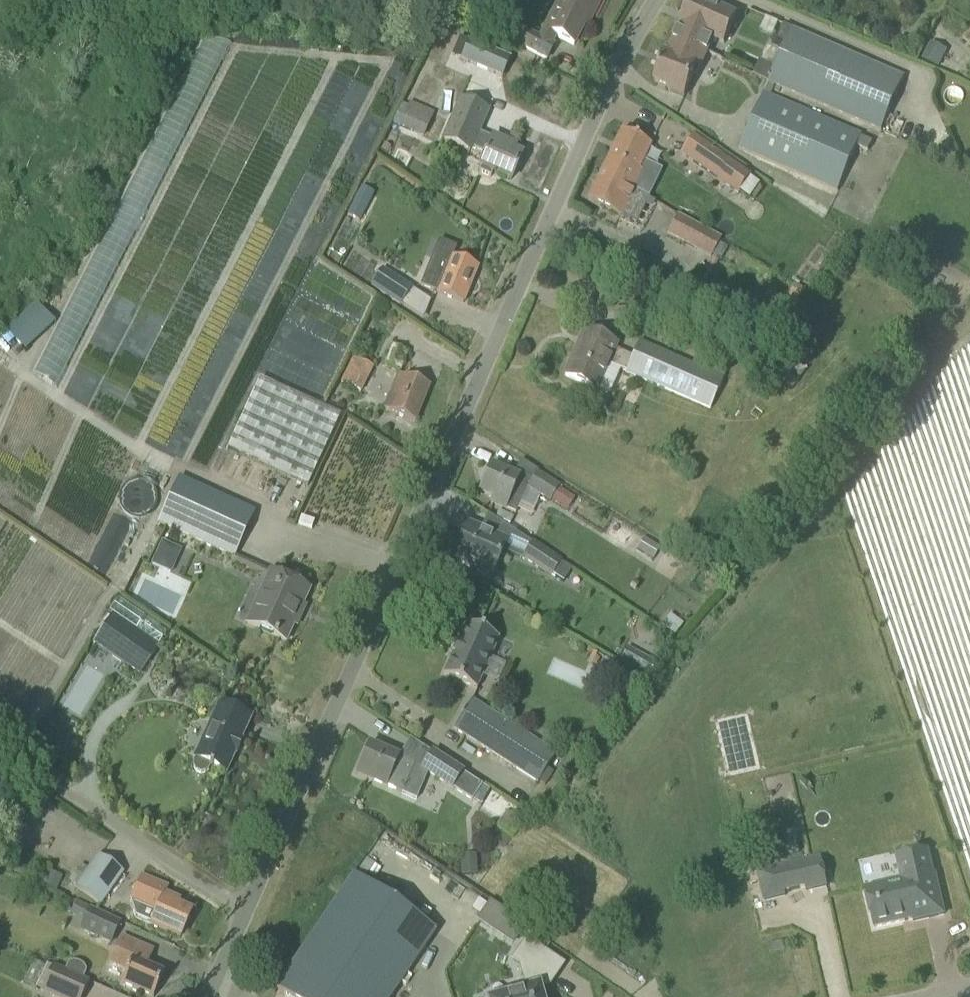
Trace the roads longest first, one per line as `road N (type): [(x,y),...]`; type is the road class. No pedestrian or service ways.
road 1 (unclassified): [(246,911),(655,1)]
road 2 (unclassified): [(246,911),(0,746)]

